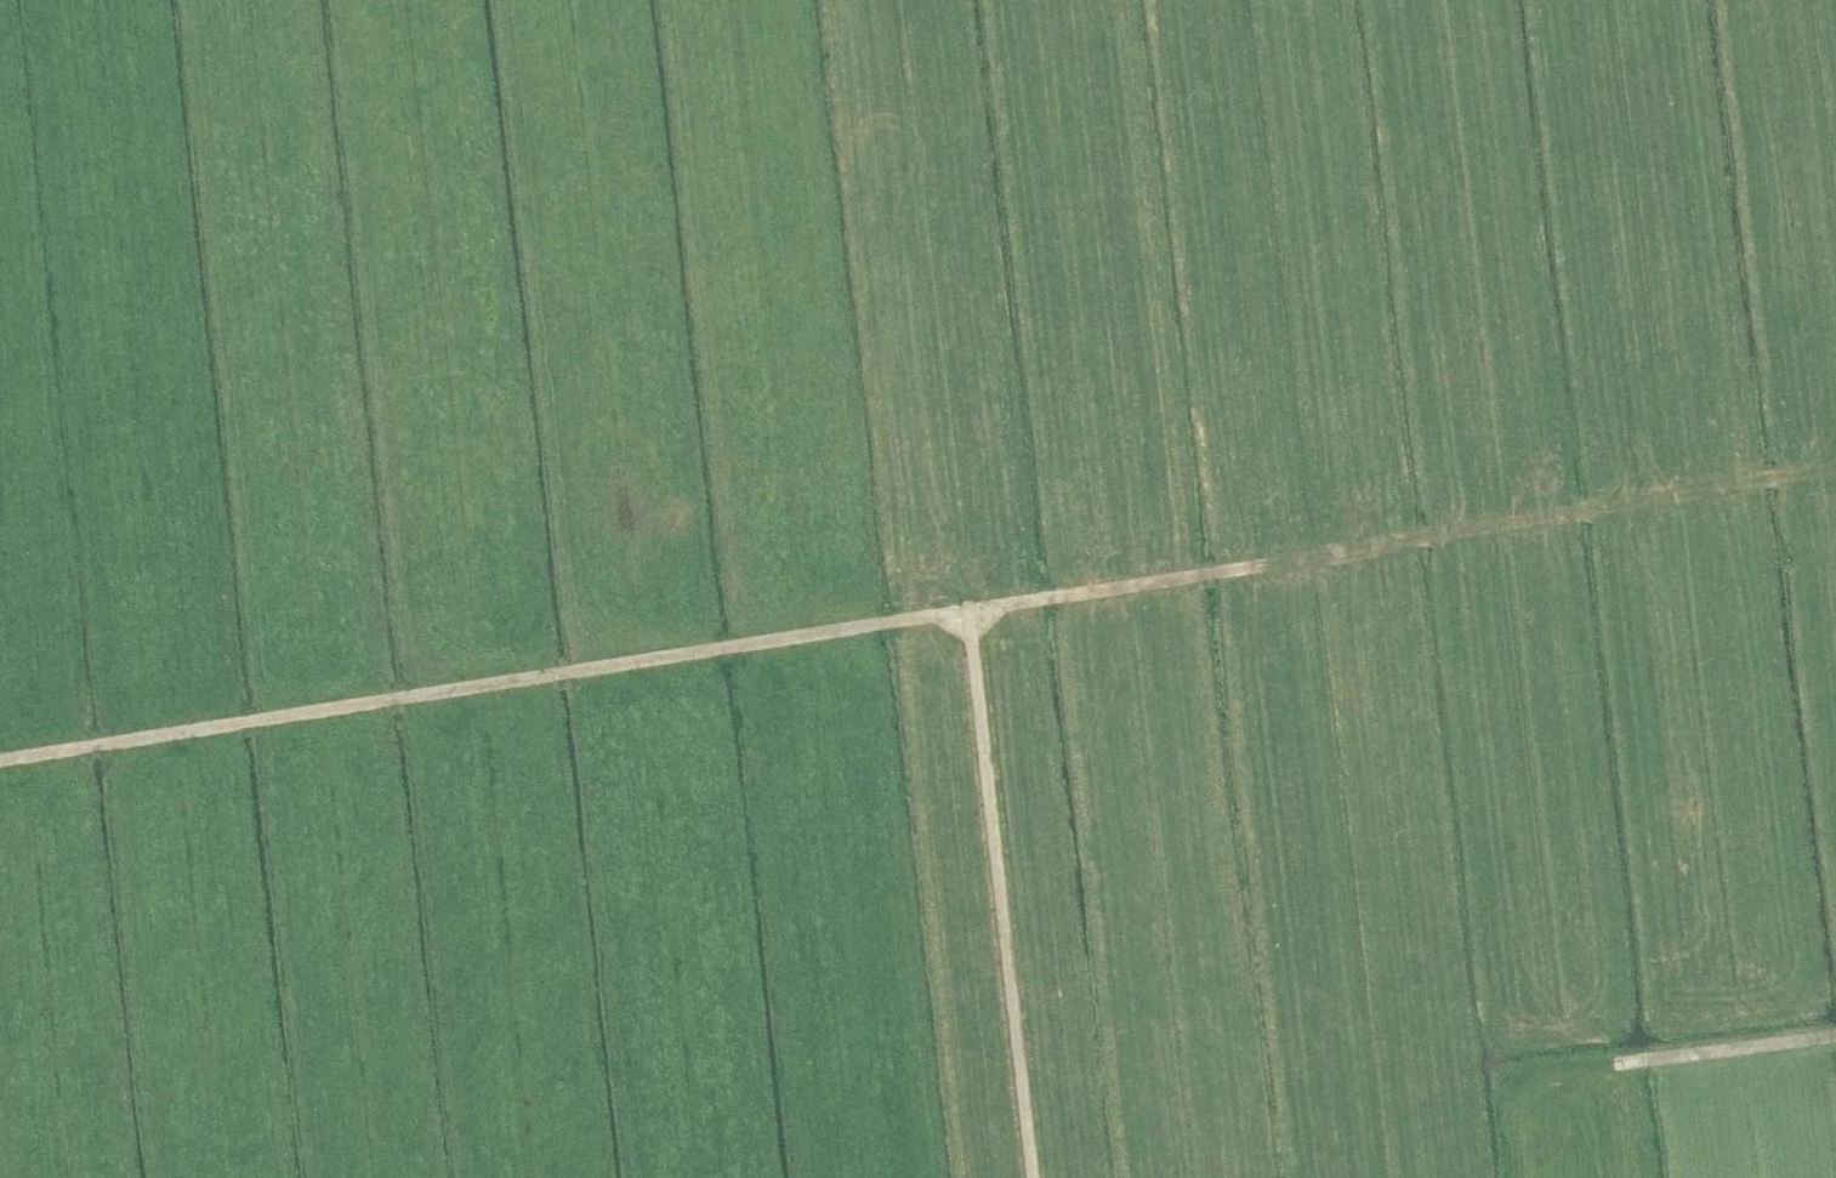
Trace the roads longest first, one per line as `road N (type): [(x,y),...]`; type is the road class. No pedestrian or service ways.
road 1 (track): [(0,752),(953,616),(1187,563)]
road 2 (track): [(1019,1177),(953,616)]
road 3 (track): [(1621,1062),(1835,1035)]

